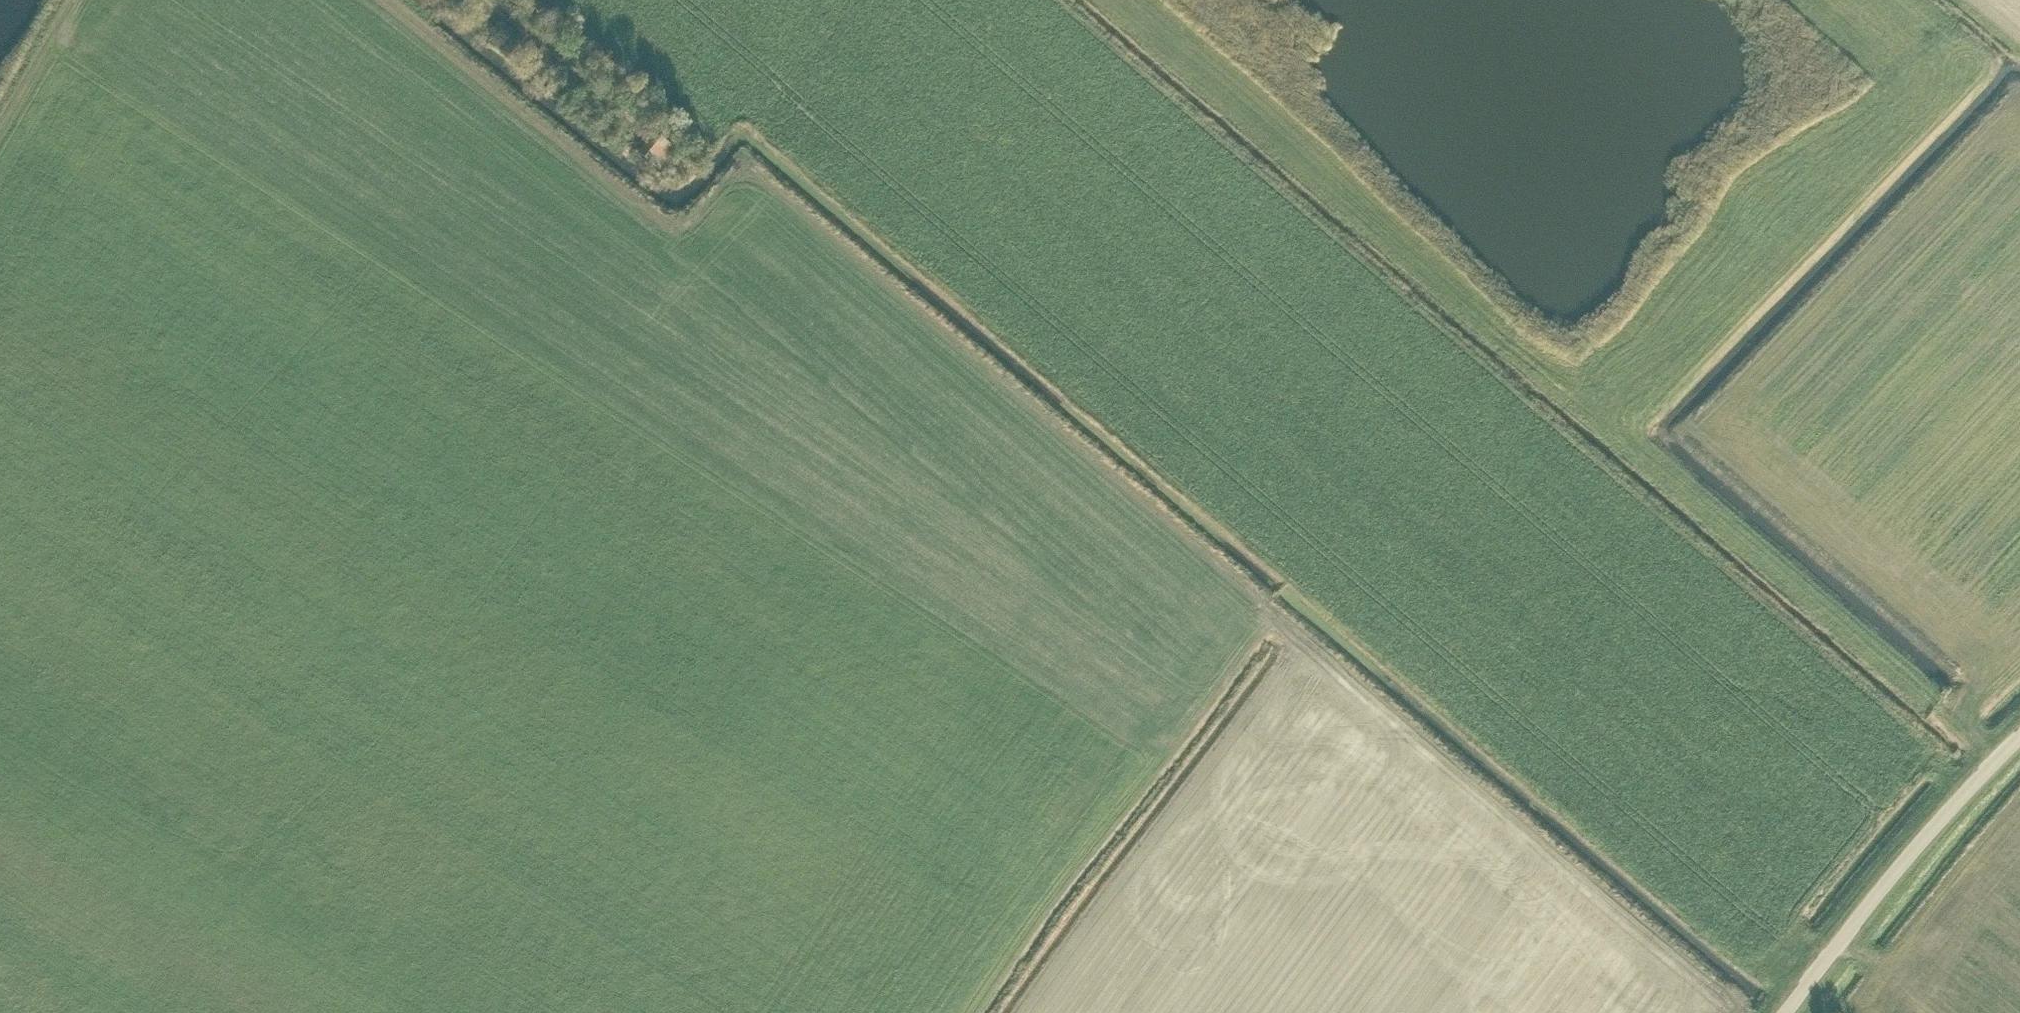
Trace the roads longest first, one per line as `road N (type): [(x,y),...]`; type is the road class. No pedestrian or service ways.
road 1 (track): [(981,1012),(1277,628),(1296,633),(1565,861),(1729,1012)]
road 2 (unclassified): [(1786,1012),(1836,947),(2019,744)]

